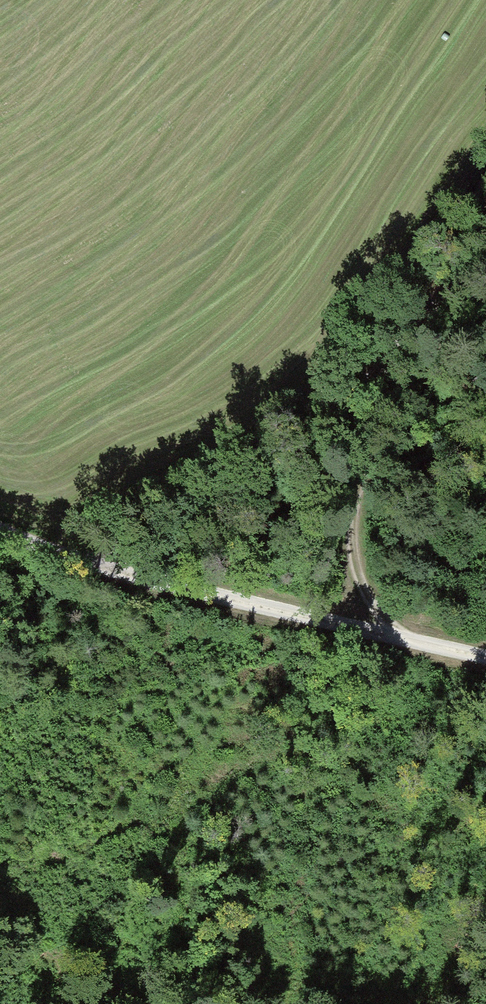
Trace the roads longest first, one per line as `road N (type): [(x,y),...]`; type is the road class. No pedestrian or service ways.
road 1 (track): [(485,660),(130,572),(0,521)]
road 2 (track): [(485,238),(401,357),(226,516),(130,572)]
road 3 (track): [(401,357),(355,483),(348,524),(360,593),(398,638)]

